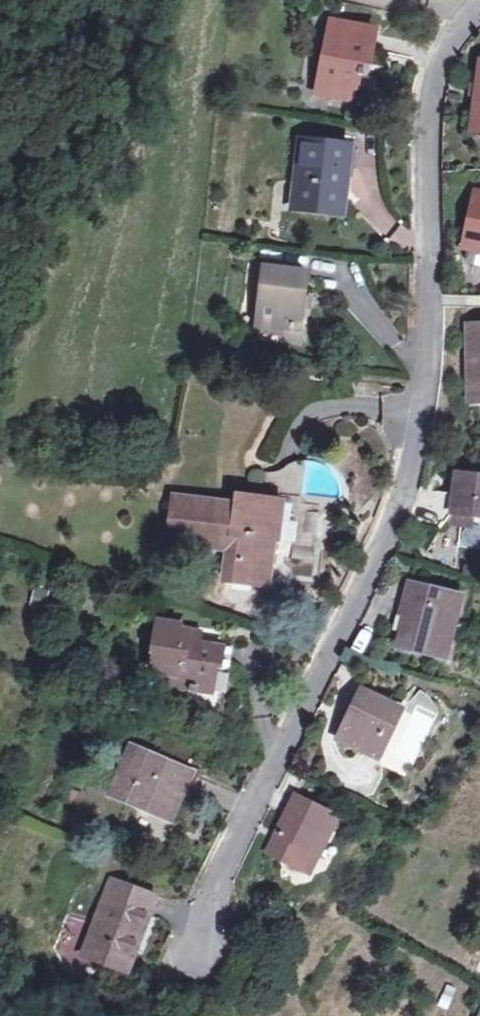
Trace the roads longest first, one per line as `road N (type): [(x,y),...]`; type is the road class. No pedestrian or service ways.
road 1 (residential): [(196,952),(426,454),(428,105),(438,66),(479,12)]

